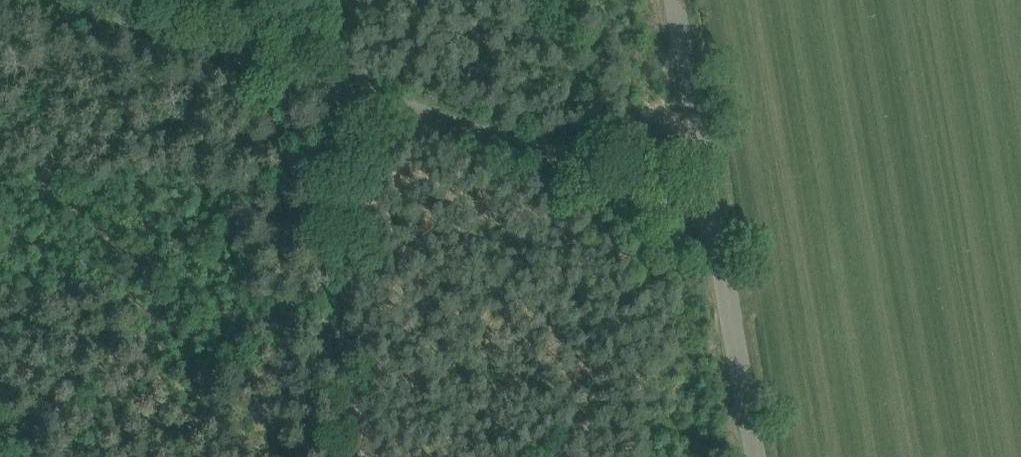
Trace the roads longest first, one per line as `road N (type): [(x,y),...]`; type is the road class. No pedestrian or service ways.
road 1 (unclassified): [(715,211),(80,0)]
road 2 (track): [(355,456),(347,104),(332,61),(332,0)]
road 3 (unclassified): [(759,456),(715,211)]
road 4 (unclassified): [(715,211),(676,0)]

